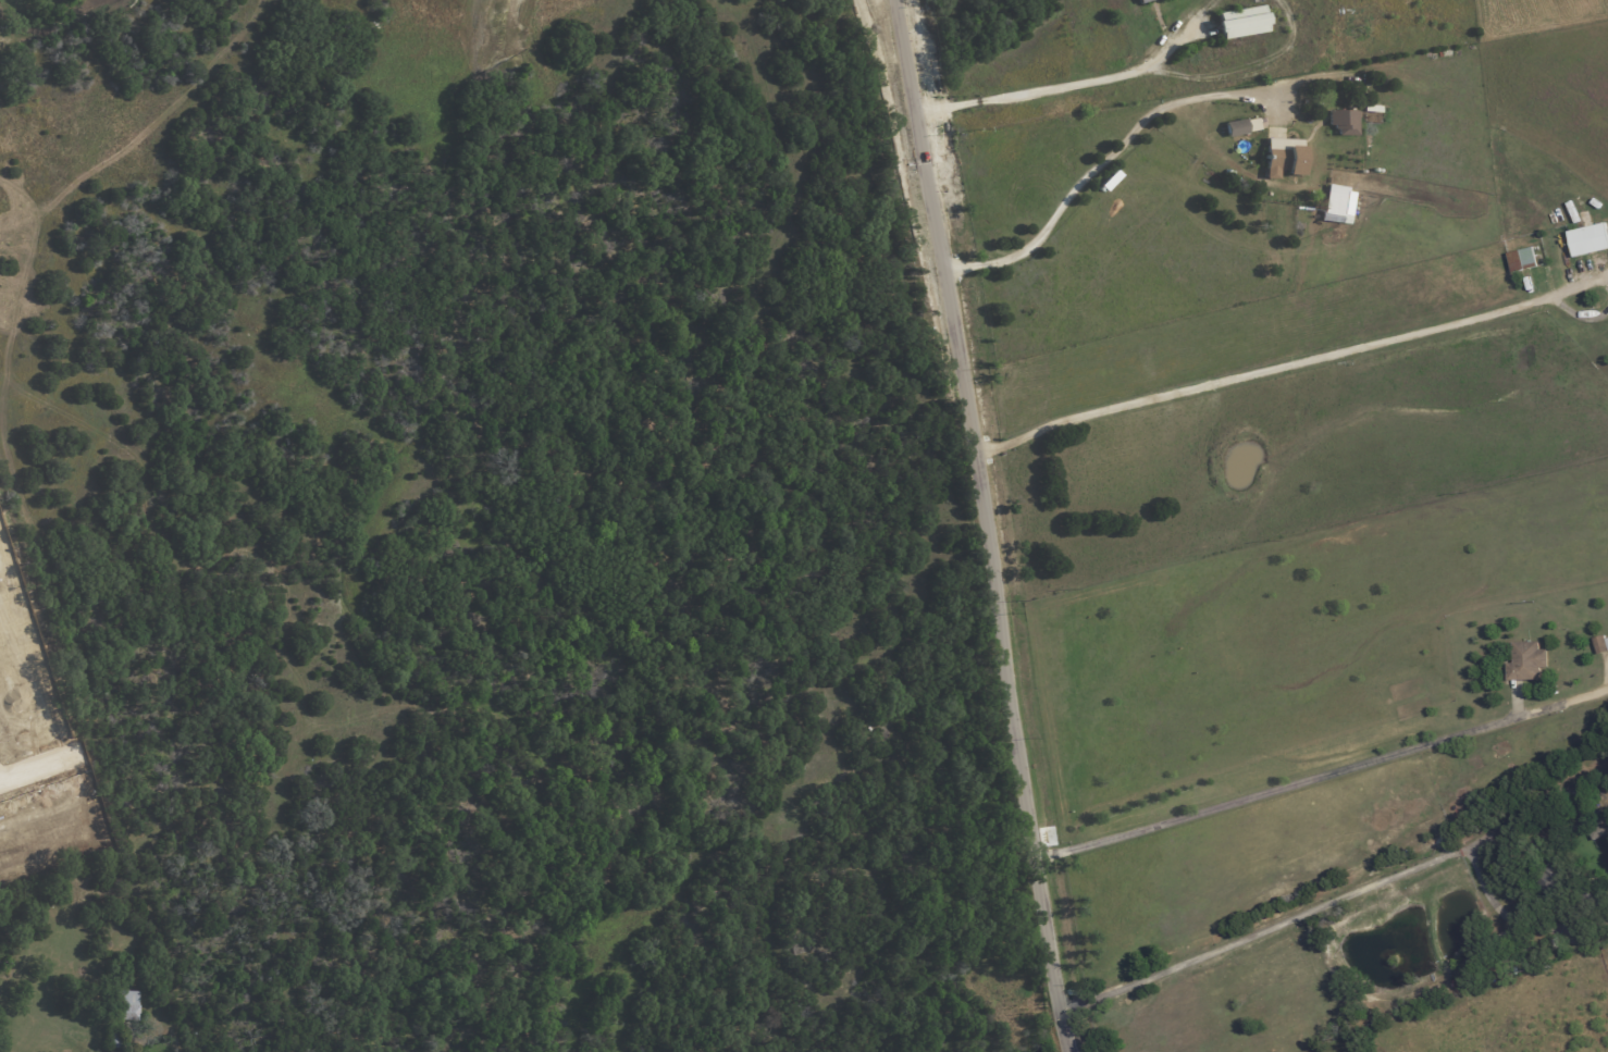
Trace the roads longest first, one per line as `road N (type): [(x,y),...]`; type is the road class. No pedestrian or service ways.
road 1 (tertiary): [(1072,1051),(1028,831),(989,528),(918,111),(874,0)]
road 2 (track): [(0,490),(201,1051)]

